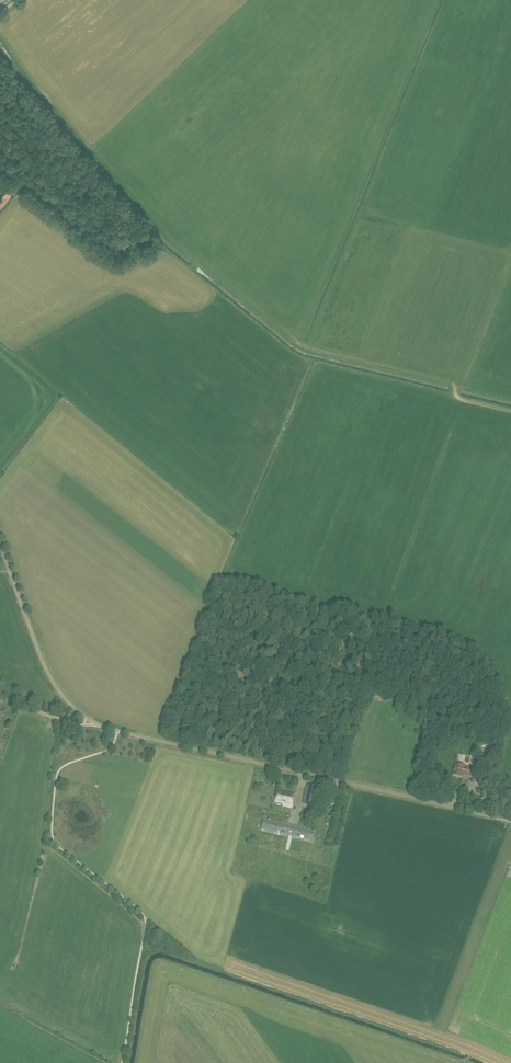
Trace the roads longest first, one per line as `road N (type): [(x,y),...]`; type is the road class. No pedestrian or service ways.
road 1 (unclassified): [(510,821),(89,721),(42,663),(0,546)]

